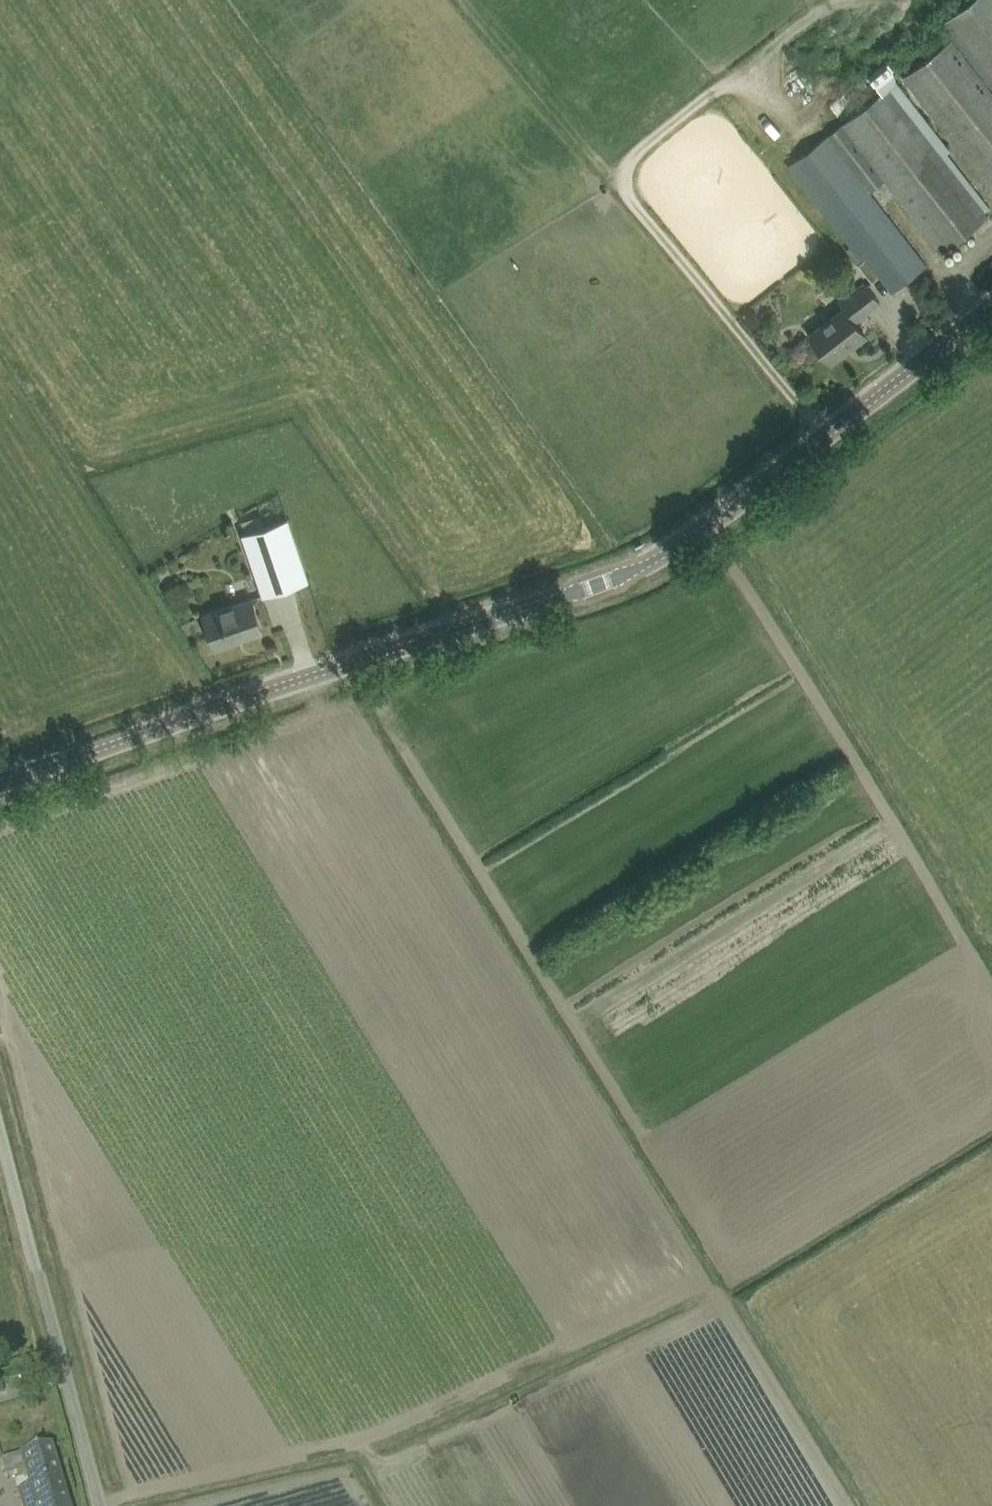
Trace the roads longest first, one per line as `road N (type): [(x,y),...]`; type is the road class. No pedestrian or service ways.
road 1 (unclassified): [(0,792),(542,607),(665,551),(991,314)]
road 2 (unclassified): [(92,1505),(0,1152)]

